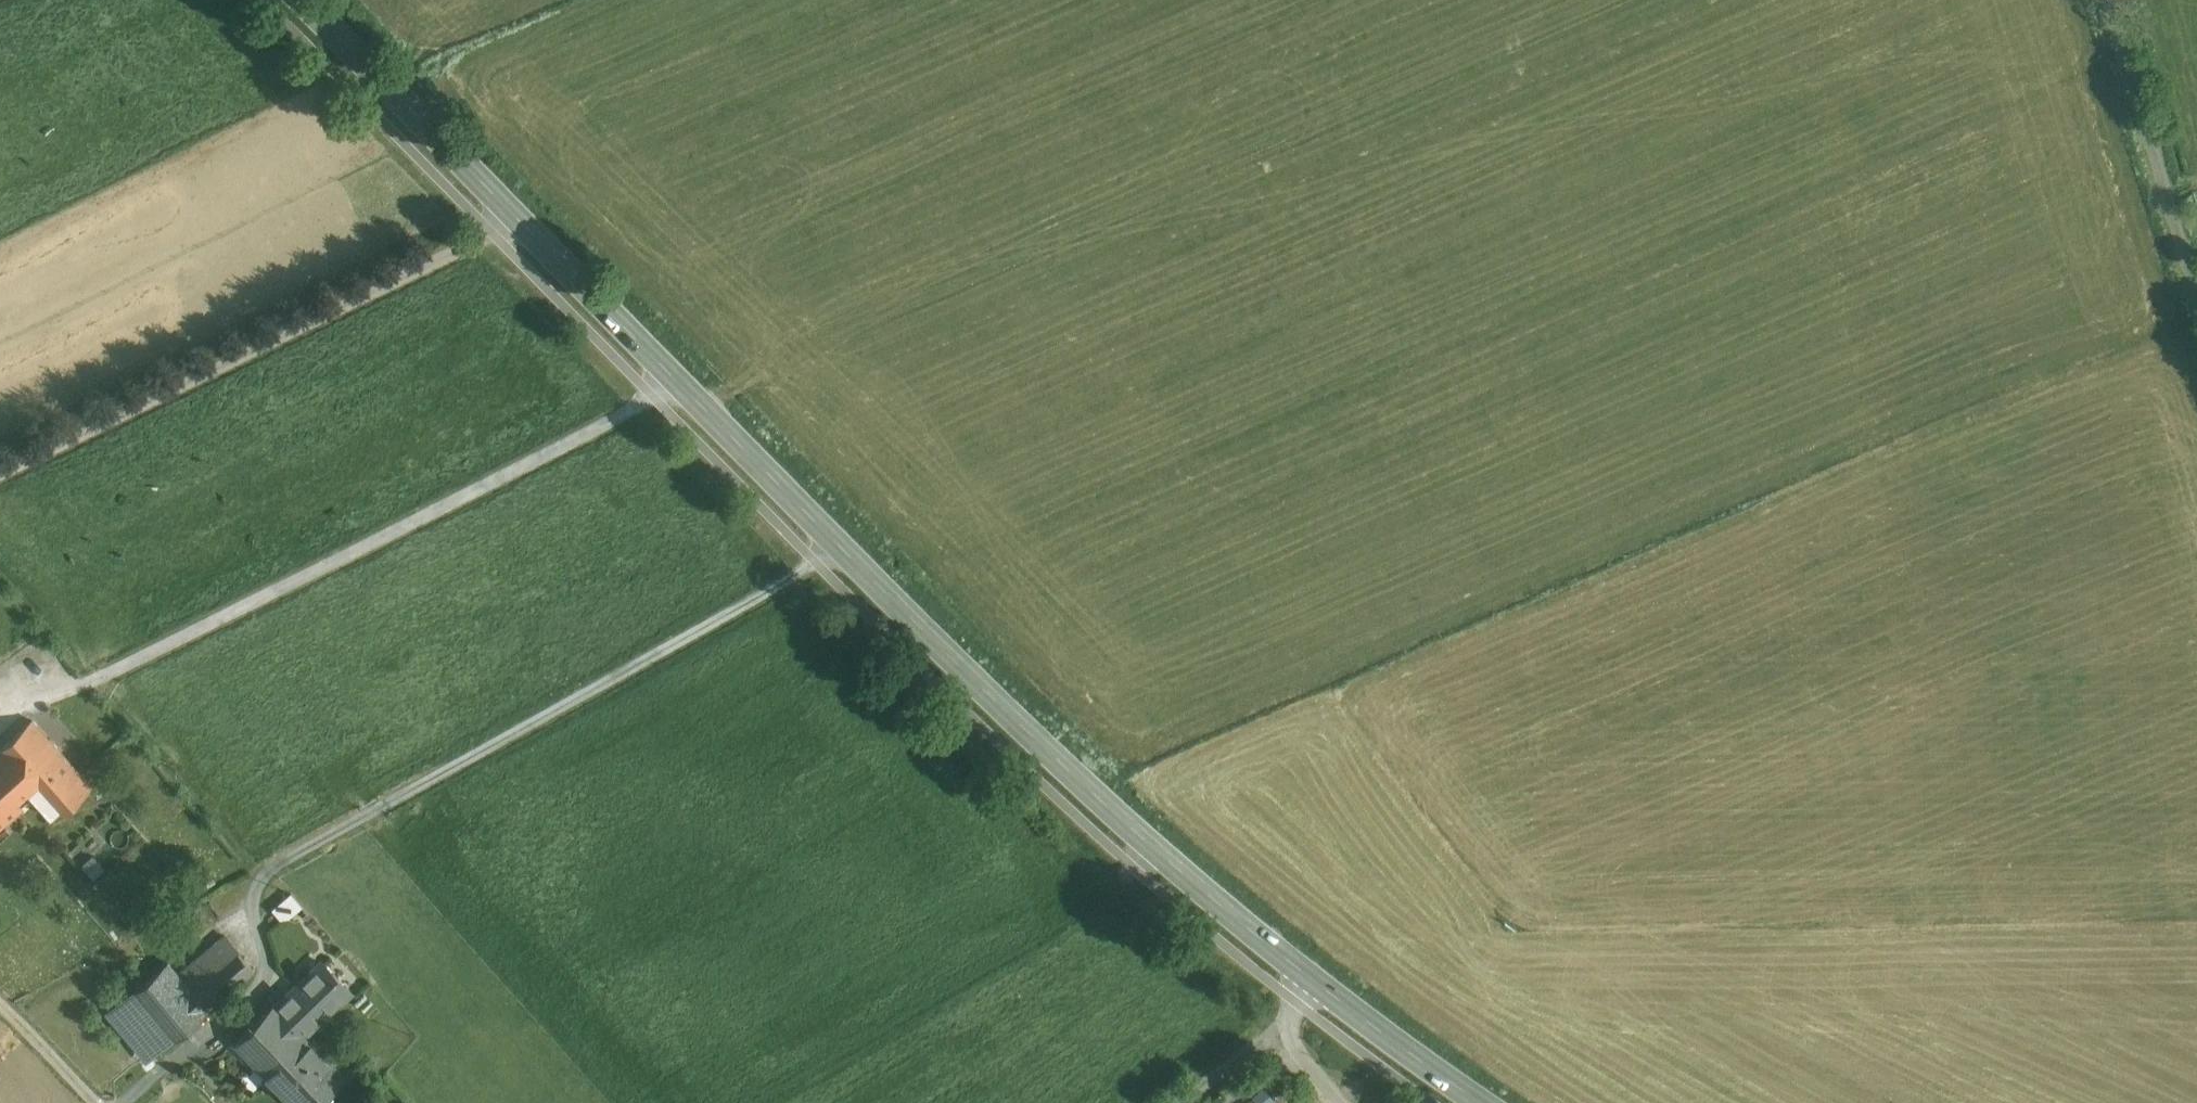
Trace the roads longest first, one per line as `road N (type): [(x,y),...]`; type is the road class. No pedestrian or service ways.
road 1 (secondary): [(298,0),(1004,707),(1312,981)]
road 2 (unclassified): [(2196,295),(2110,0)]
road 3 (secondary): [(1312,981),(1484,1102)]
road 4 (unclassified): [(96,1102),(0,1006)]
road 5 (unclassified): [(1292,1037),(1269,1040),(1180,1102)]

